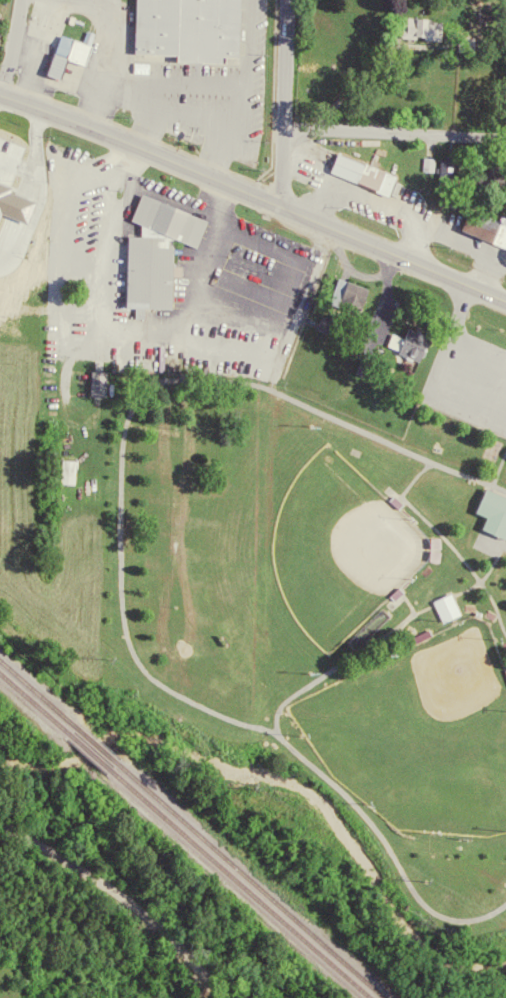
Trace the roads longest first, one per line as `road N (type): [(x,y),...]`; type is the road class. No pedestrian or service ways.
road 1 (secondary): [(505,300),(0,95)]
road 2 (residential): [(223,997),(172,937),(104,883),(0,822)]
road 3 (residential): [(283,129),(505,138)]
road 4 (residential): [(277,204),(287,0)]

